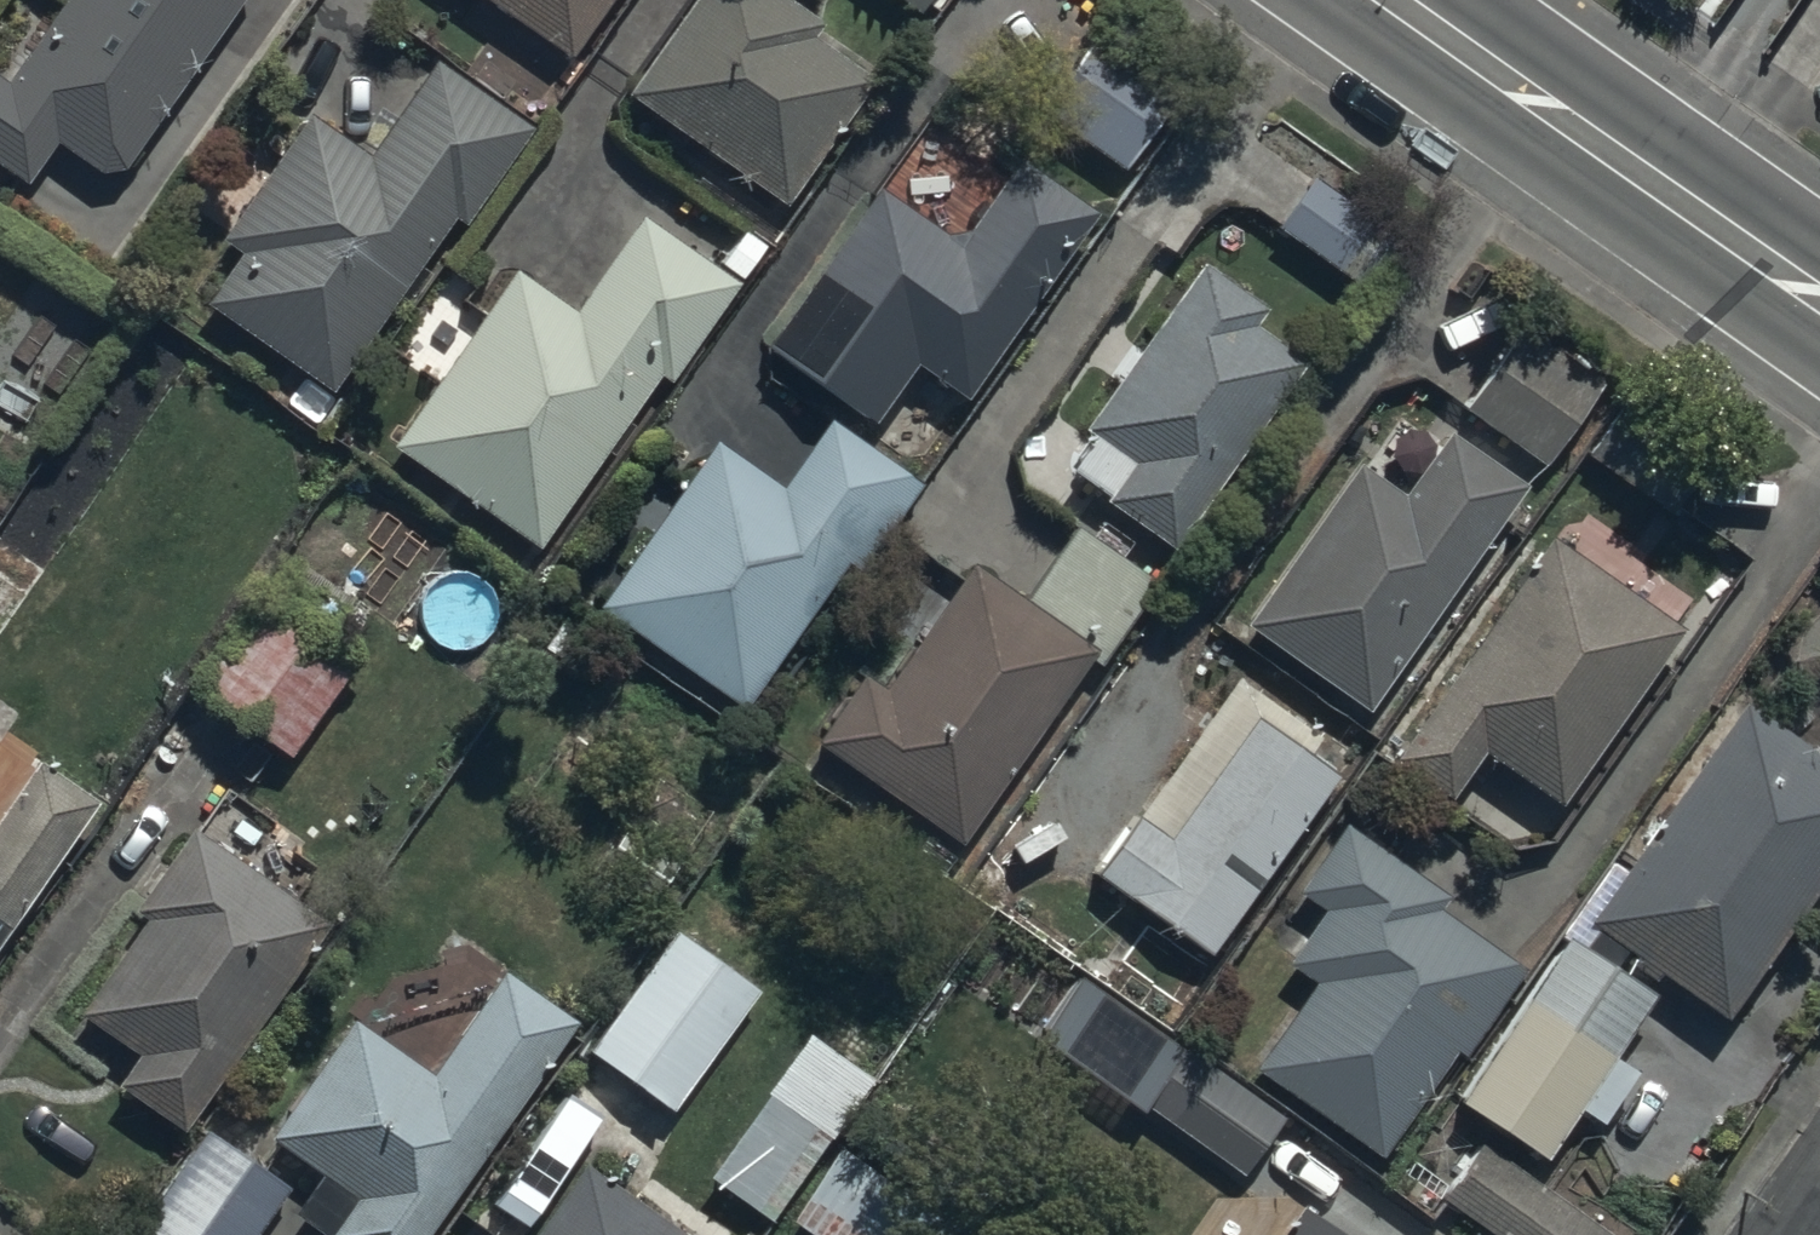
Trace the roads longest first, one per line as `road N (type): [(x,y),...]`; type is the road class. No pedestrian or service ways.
road 1 (secondary): [(1819,304),(1384,0)]

